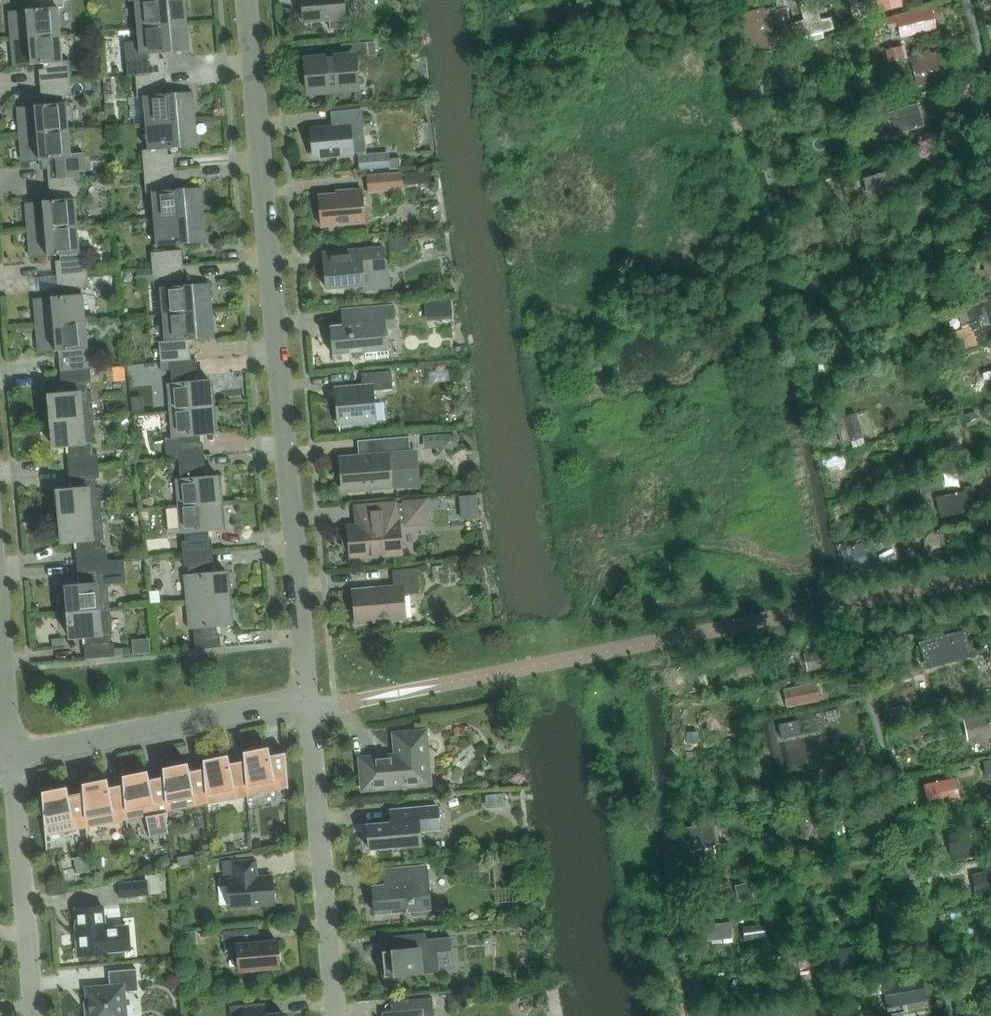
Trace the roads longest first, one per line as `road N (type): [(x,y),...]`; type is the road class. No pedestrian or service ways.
road 1 (residential): [(249,0),(309,700)]
road 2 (residential): [(309,700),(336,1015)]
road 3 (residential): [(9,762),(309,700)]
road 4 (residential): [(27,1015),(9,762)]

